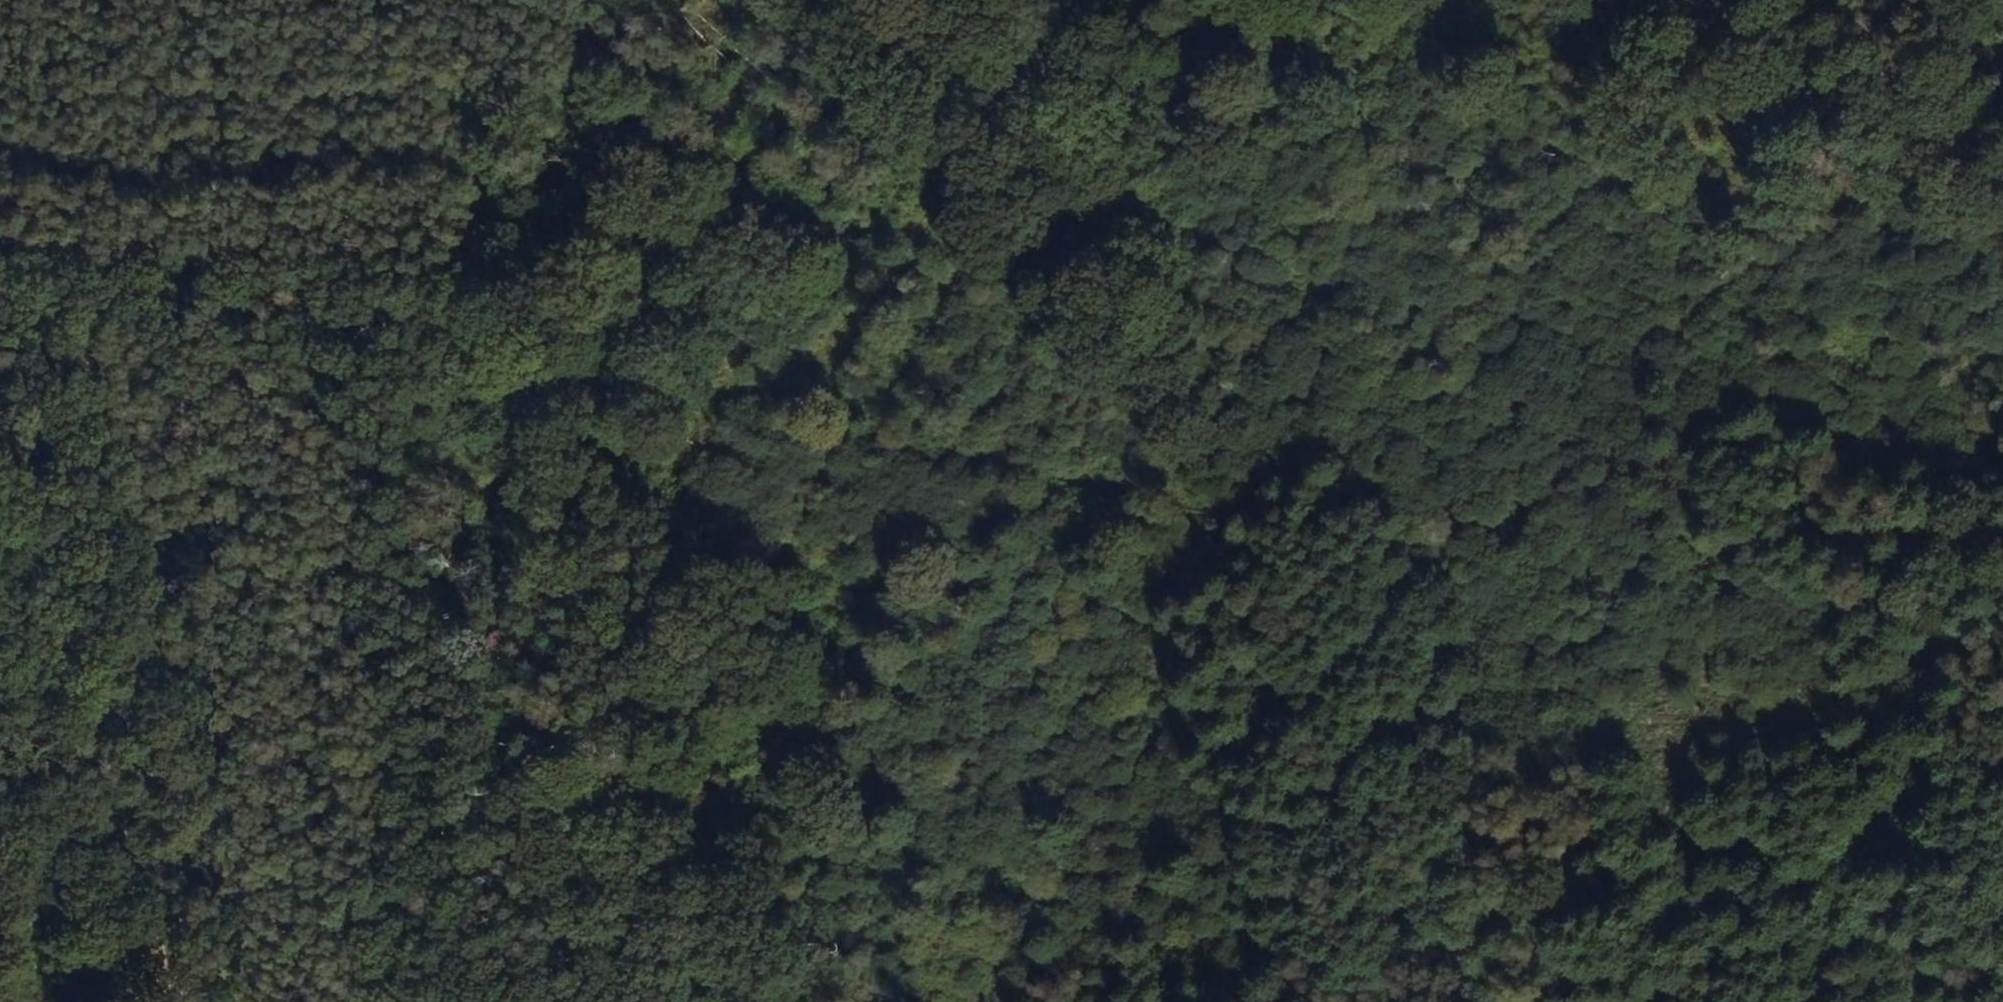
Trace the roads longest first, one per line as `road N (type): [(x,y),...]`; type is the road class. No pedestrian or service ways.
road 1 (track): [(679,700),(675,832),(634,1001)]

